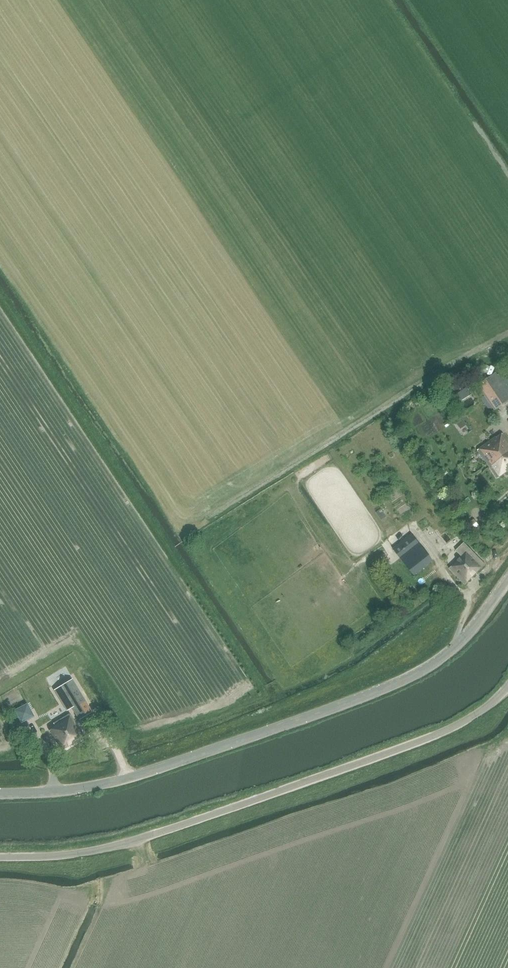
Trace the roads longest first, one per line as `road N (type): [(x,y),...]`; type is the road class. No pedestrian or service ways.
road 1 (unclassified): [(0,794),(127,778),(402,681),(460,641),(507,578)]
road 2 (unclassified): [(0,856),(98,851),(232,809),(435,736),(507,688)]

